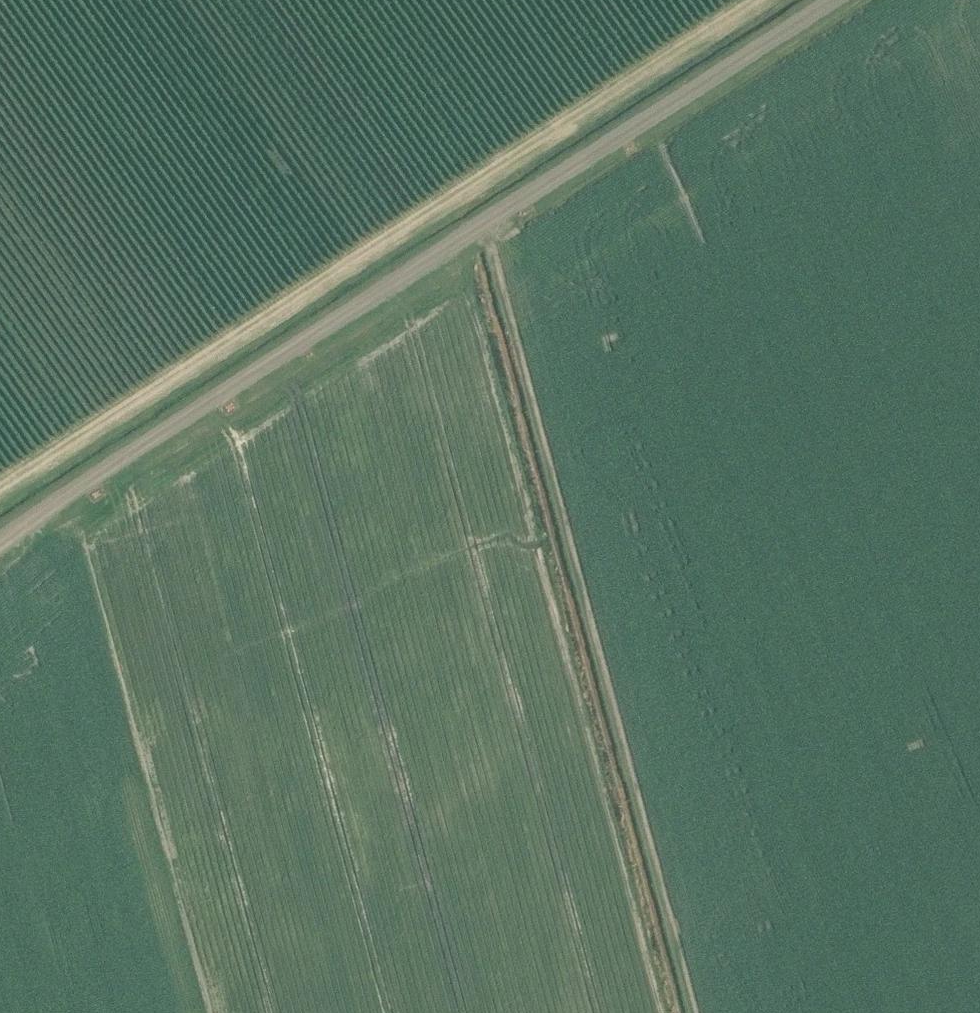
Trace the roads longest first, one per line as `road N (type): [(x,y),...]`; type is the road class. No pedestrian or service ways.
road 1 (track): [(833,0),(0,542)]

